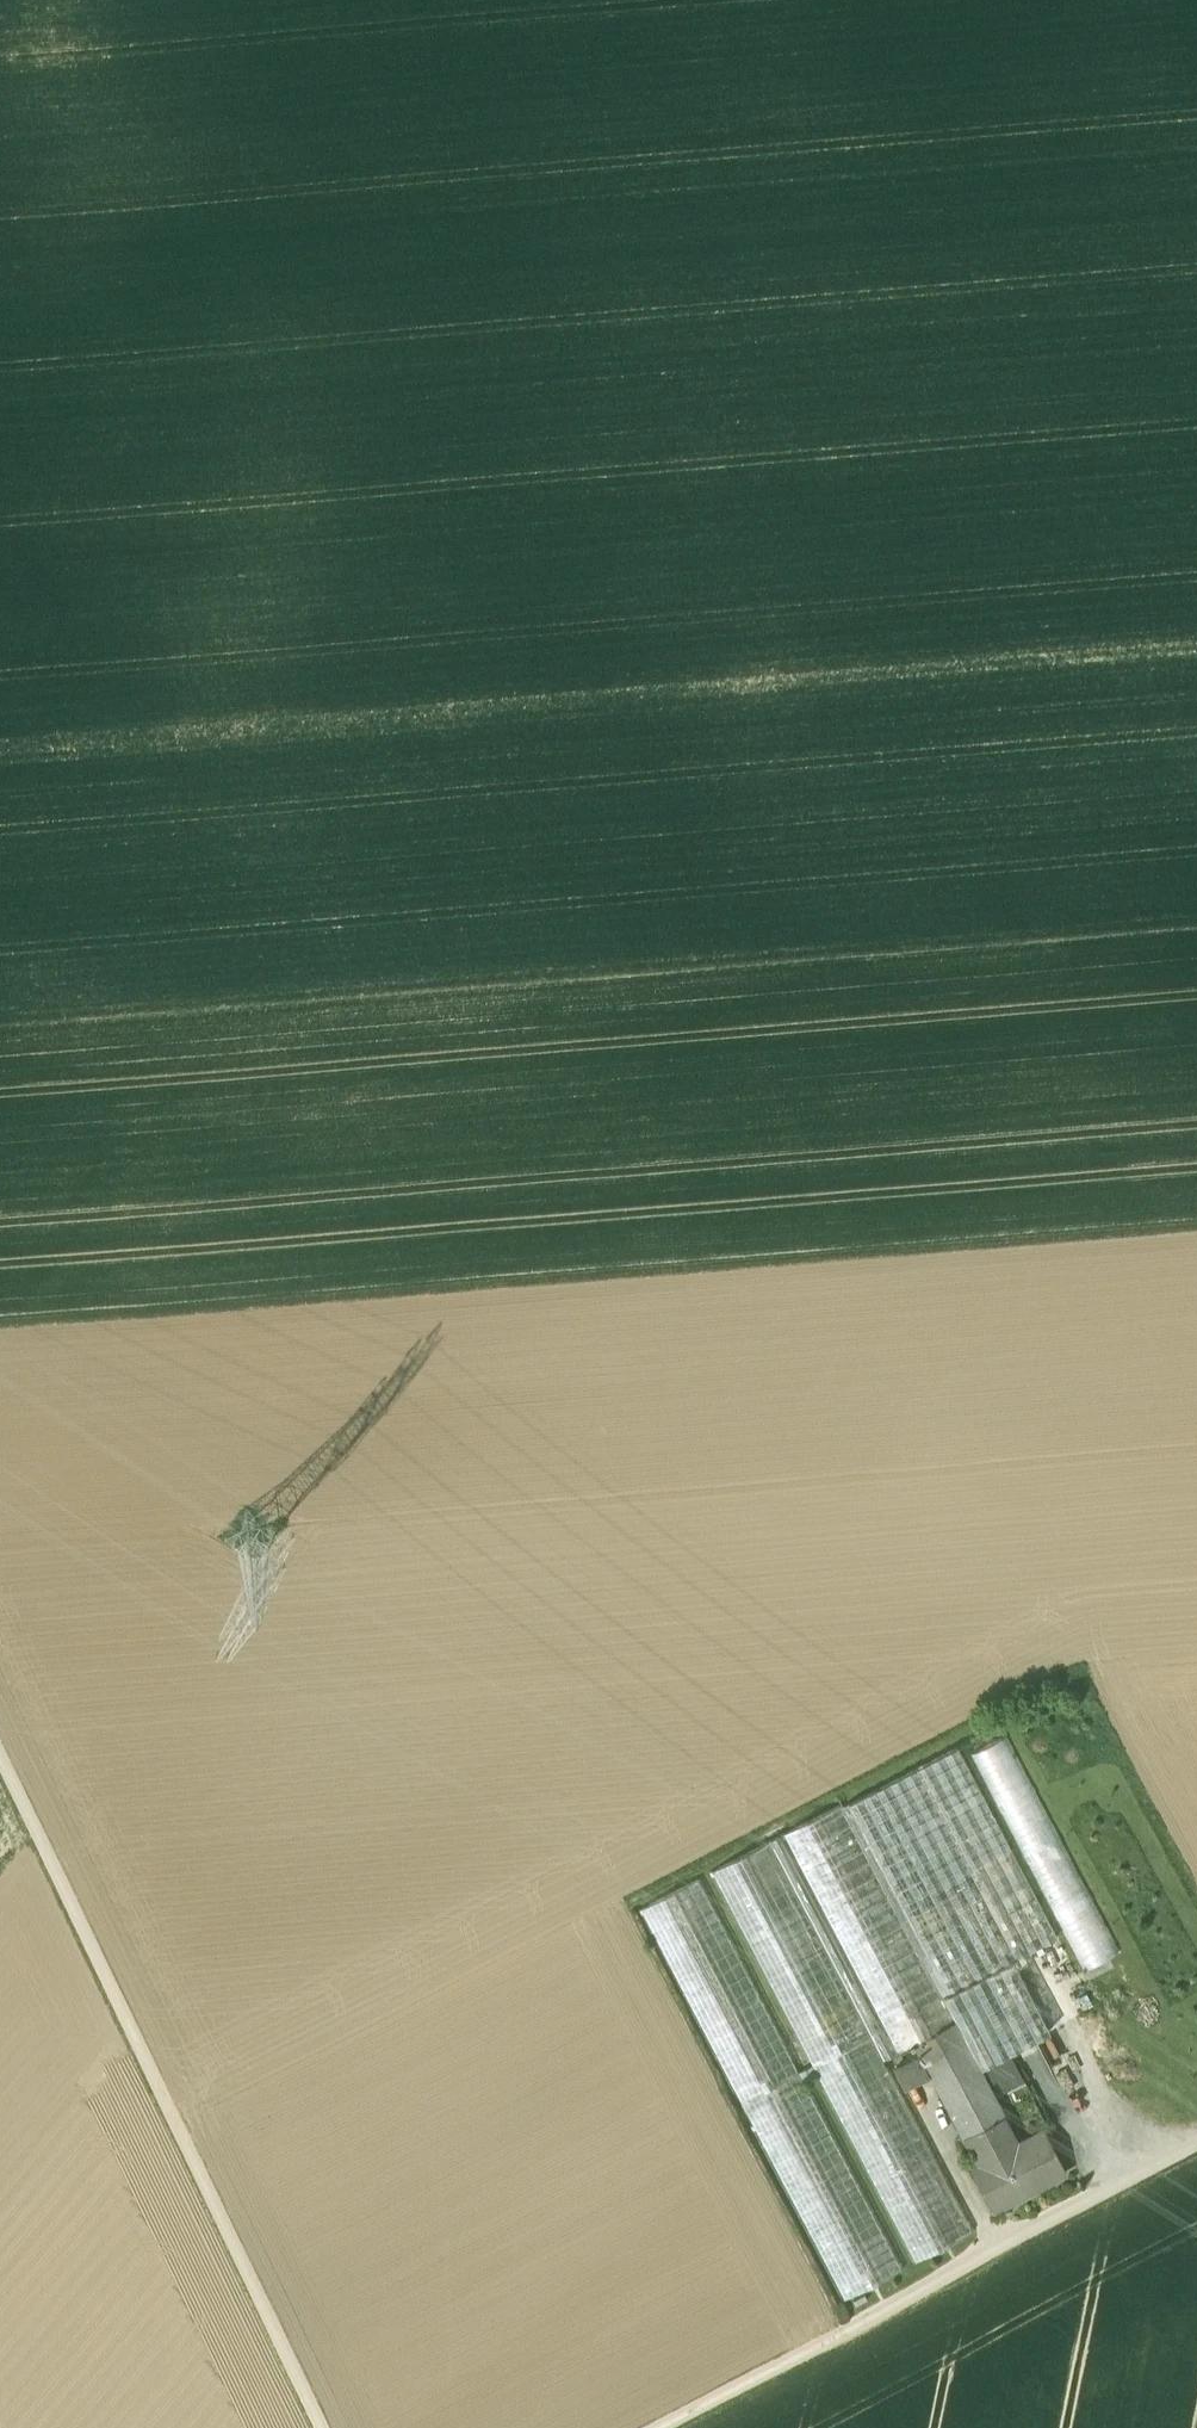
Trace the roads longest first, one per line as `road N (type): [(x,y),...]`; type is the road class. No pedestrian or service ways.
road 1 (track): [(325,2427),(0,1774)]

